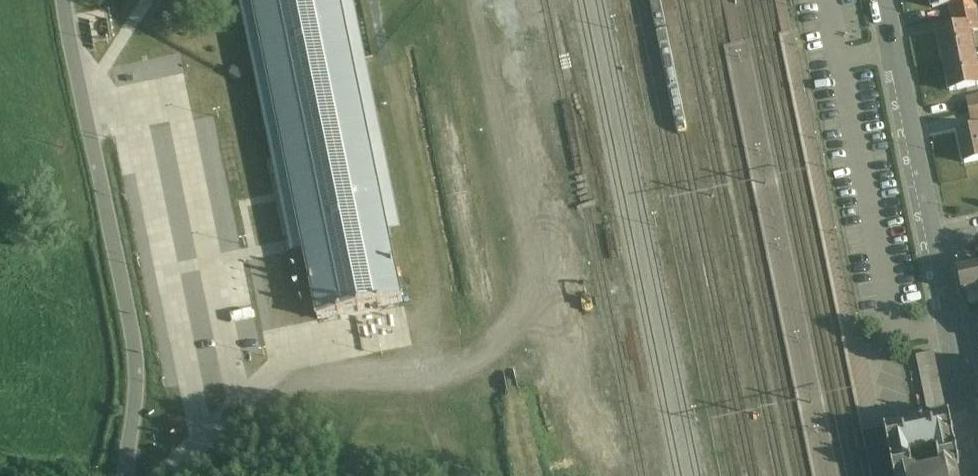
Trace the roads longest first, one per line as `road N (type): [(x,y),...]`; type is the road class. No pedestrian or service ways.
road 1 (track): [(272,376),(306,385),(444,376),(477,364),(502,336),(527,286),(489,0)]
road 2 (residential): [(64,0),(137,374),(124,475)]
road 3 (residential): [(883,0),(937,249)]
road 4 (residential): [(937,249),(977,459)]
road 5 (track): [(502,336),(551,350),(573,384),(597,475)]

